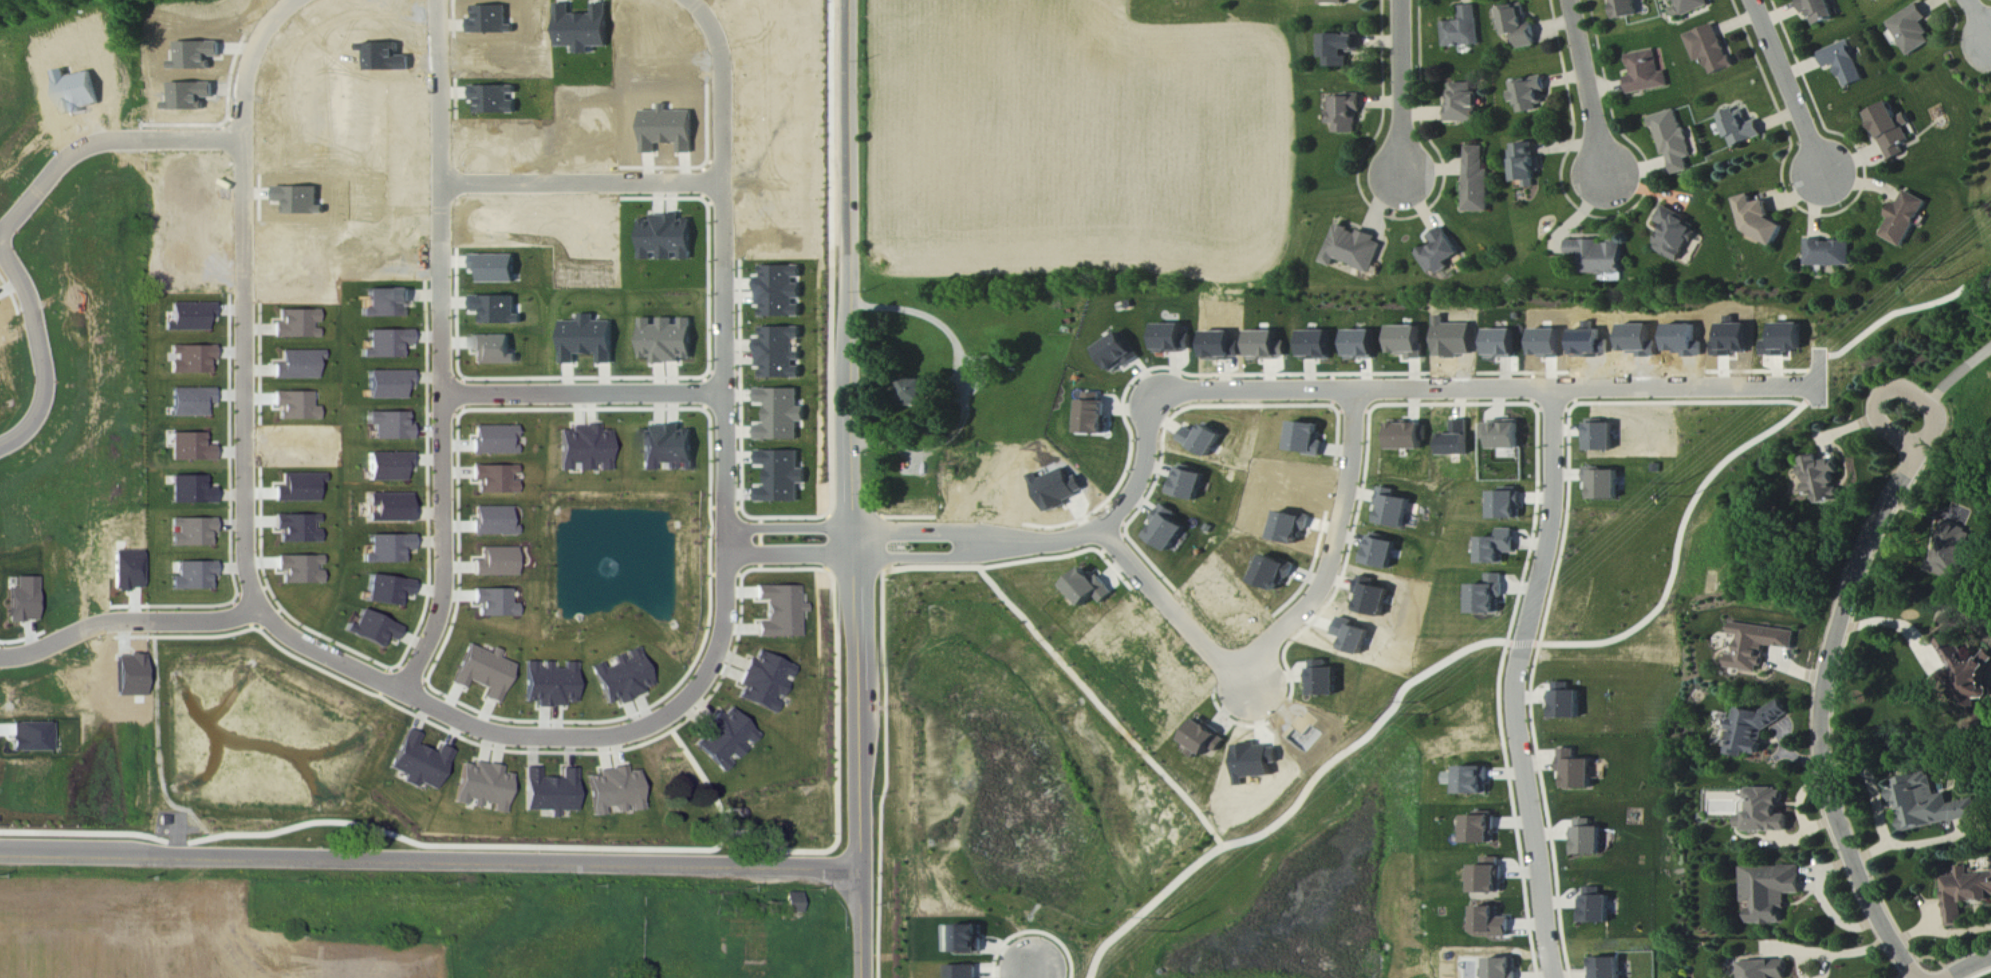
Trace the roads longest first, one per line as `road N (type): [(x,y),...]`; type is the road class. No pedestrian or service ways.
road 1 (residential): [(856,977),(852,0)]
road 2 (residential): [(1054,544),(1105,530),(1131,499),(1149,454),(1150,408),(1162,393),(1821,387)]
road 3 (residential): [(855,875),(0,857)]
road 4 (residential): [(401,693),(441,597),(443,0)]
road 5 (residential): [(259,606),(298,642),(469,726),(512,736),(607,737),(655,724),(698,686),(720,642),(727,544)]
road 6 (residential): [(259,606),(245,546),(244,106),(257,51),(292,0)]
road 7 (residential): [(1555,391),(1555,479),(1517,711),(1559,977)]
road 8 (residential): [(1919,977),(1879,917),(1841,828),(1824,762),(1822,706),(1865,550),(1920,452)]
road 9 (residential): [(1105,530),(1221,660),(1250,662),(1328,579),(1348,493),(1355,392)]
road 10 (residential): [(680,0),(711,39),(725,81),(726,395)]
road 11 (residential): [(855,558),(985,558),(1054,544),(854,531)]
road 12 (residential): [(443,185),(728,183)]
road 13 (residential): [(726,395),(442,394)]
road 14 (residential): [(0,230),(58,163),(90,146),(244,141)]
road 15 (residential): [(0,658),(31,654),(105,623),(218,621),(259,606)]
road 16 (residential): [(0,251),(30,306),(45,376),(34,421),(0,448)]
road 17 (residential): [(1825,176),(1753,0)]
road 18 (residential): [(1920,452),(1935,412),(1891,387),(1874,406),(1876,417),(1920,452)]
road 19 (residential): [(1570,0),(1605,177)]
road 20 (residential): [(1402,0),(1401,178)]
road 21 (residential): [(727,544),(726,395)]
road 22 (residential): [(854,531),(746,530),(727,544)]
road 23 (residential): [(727,544),(751,556),(855,558)]

